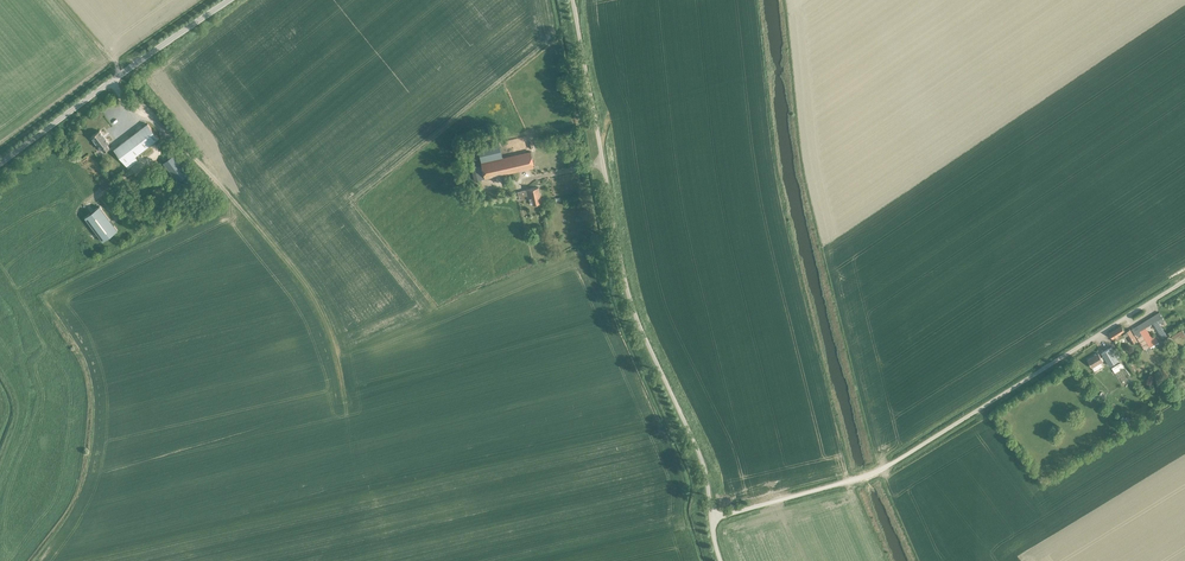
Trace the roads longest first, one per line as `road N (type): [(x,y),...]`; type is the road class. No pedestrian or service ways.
road 1 (unclassified): [(711,518),(703,465),(630,298),(573,0)]
road 2 (unclassified): [(711,518),(884,468),(1184,282)]
road 3 (unclassified): [(0,164),(229,0)]

